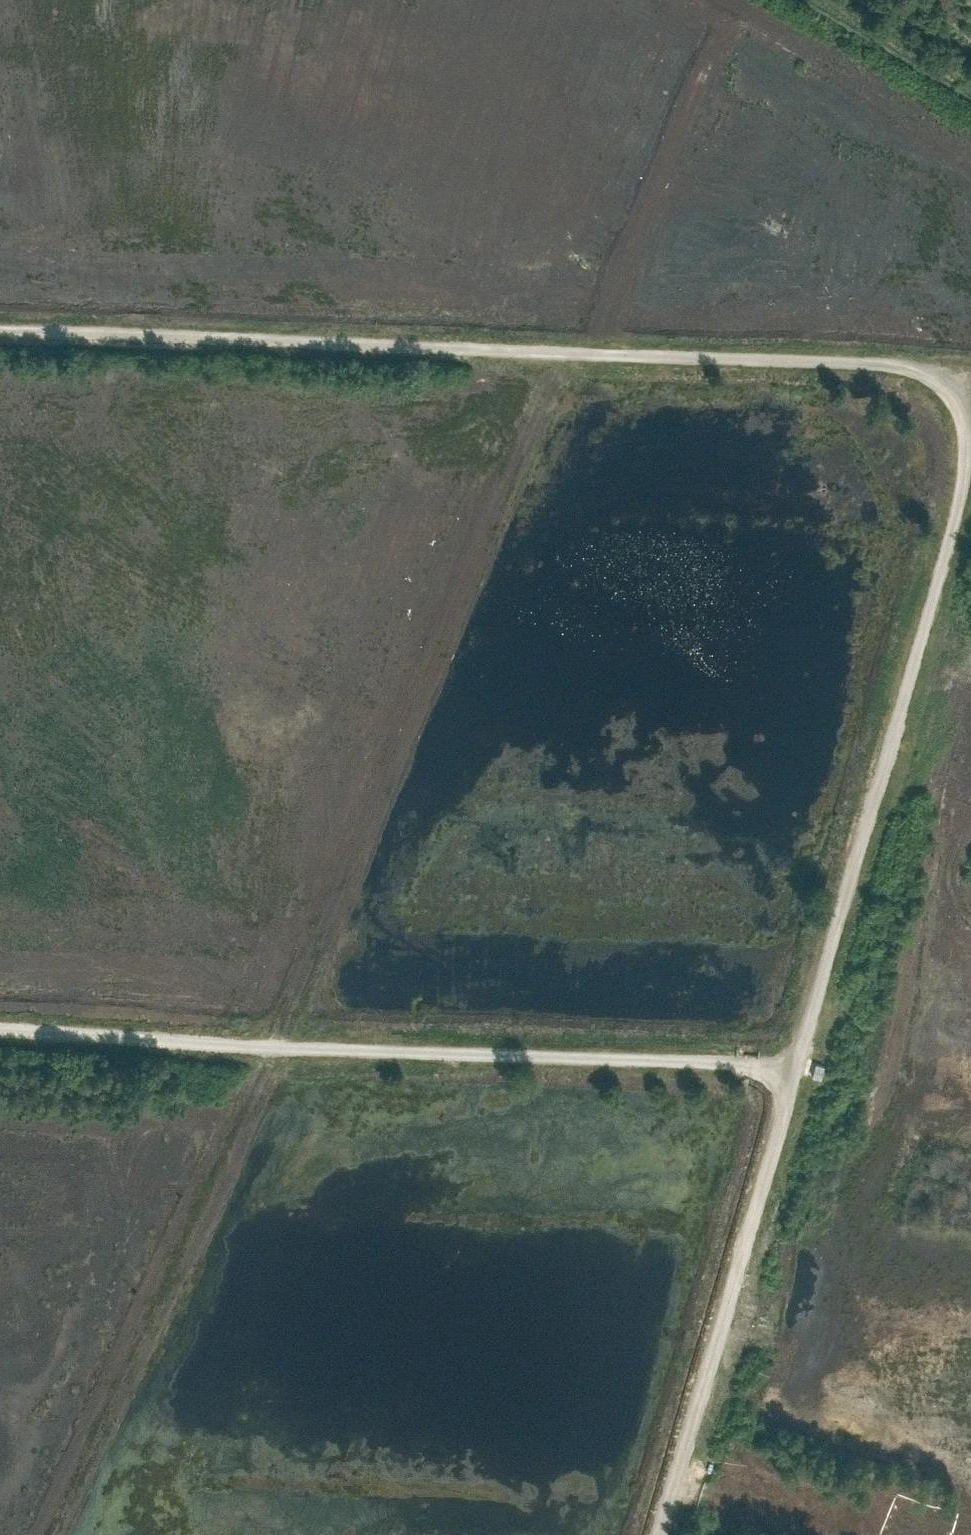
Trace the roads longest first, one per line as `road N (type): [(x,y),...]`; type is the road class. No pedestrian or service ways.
road 1 (track): [(662,1534),(949,543),(960,494),(959,390),(949,364),(922,353),(0,326)]
road 2 (track): [(0,1012),(186,1029),(804,1054)]

